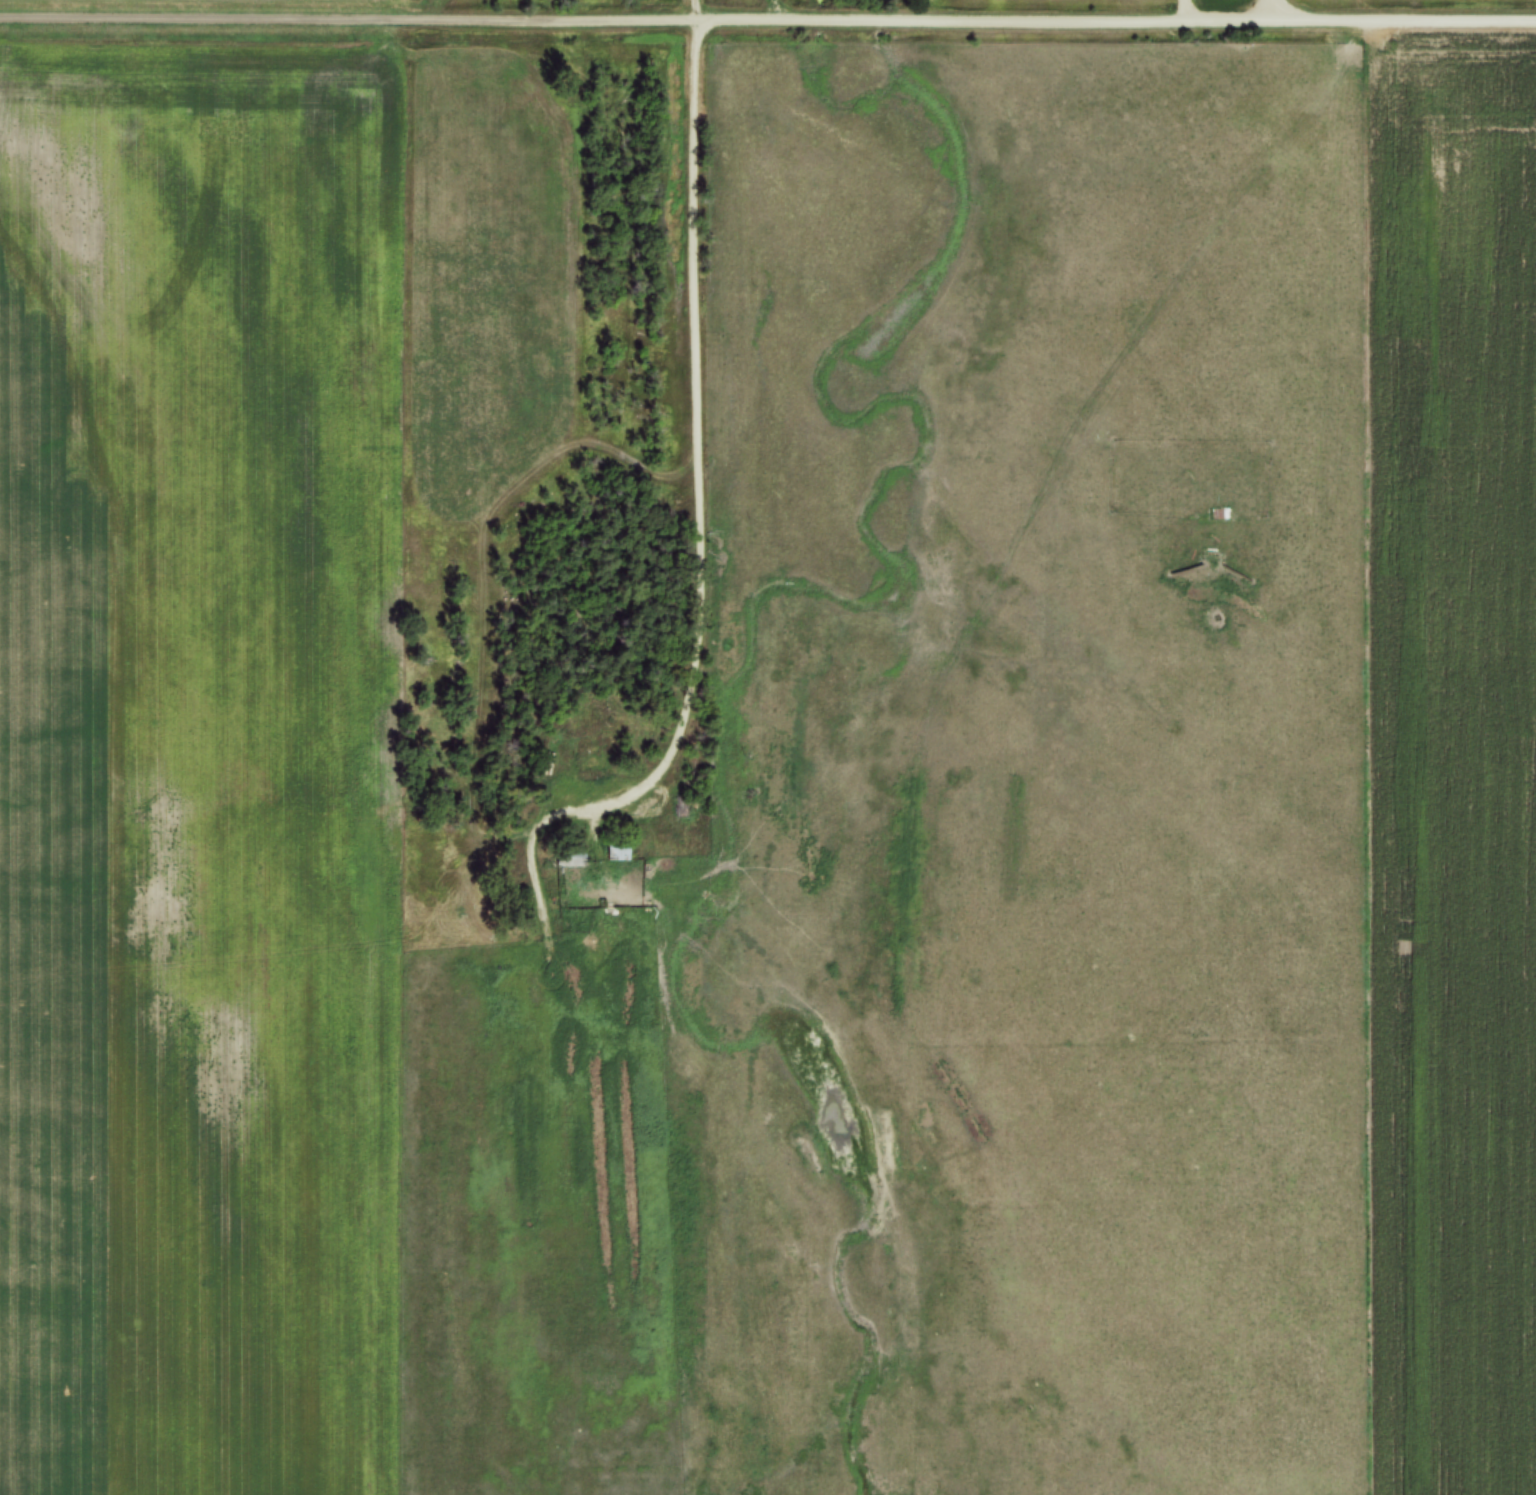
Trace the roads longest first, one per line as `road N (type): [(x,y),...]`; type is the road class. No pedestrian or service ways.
road 1 (residential): [(1535,15),(0,16)]
road 2 (residential): [(691,16),(691,480)]

